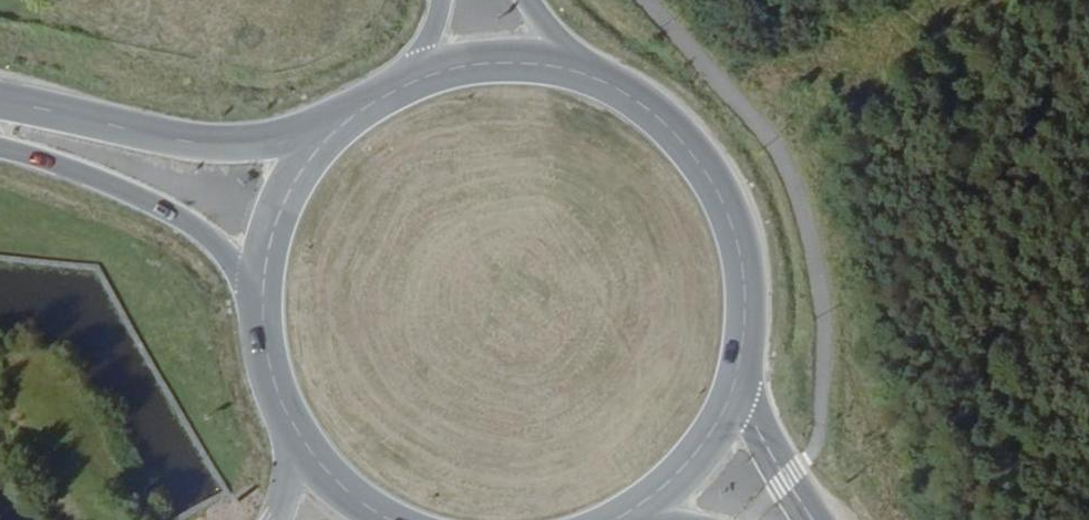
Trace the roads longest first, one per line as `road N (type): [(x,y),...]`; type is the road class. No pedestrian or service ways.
road 1 (primary): [(731,381),(744,308),(733,235),(701,169),(651,115),(587,79)]
road 2 (primary): [(319,143),(180,143),(0,103)]
road 3 (primary): [(0,150),(85,174),(174,212),(256,292)]
road 4 (primary): [(256,292),(269,382),(287,424),(346,493)]
road 5 (primary): [(587,79),(529,64),(470,65),(412,79)]
road 6 (primary): [(319,143),(275,212),(256,292)]
road 7 (primary): [(635,507),(694,452),(731,381)]
road 8 (primary): [(806,519),(731,381)]

